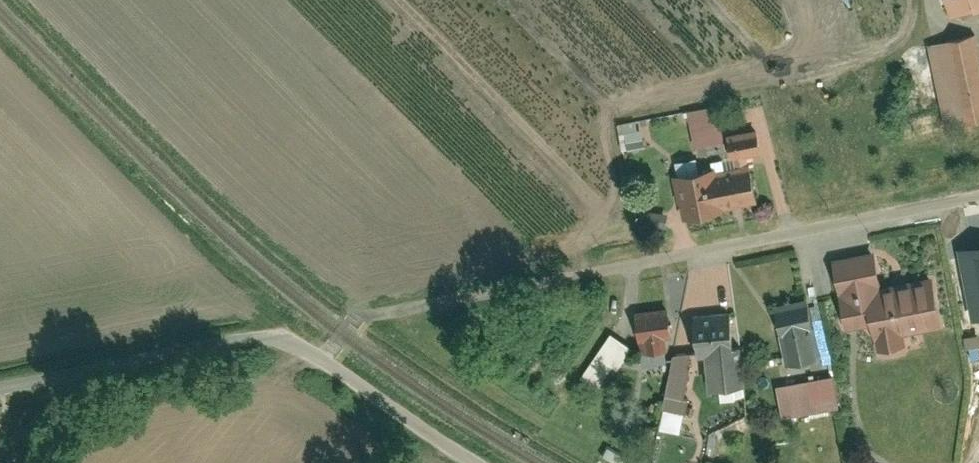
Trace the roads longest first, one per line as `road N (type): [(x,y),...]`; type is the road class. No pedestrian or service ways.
road 1 (residential): [(978,193),(383,311)]
road 2 (residential): [(261,337),(0,387)]
road 3 (residential): [(261,337),(320,354),(472,462)]

